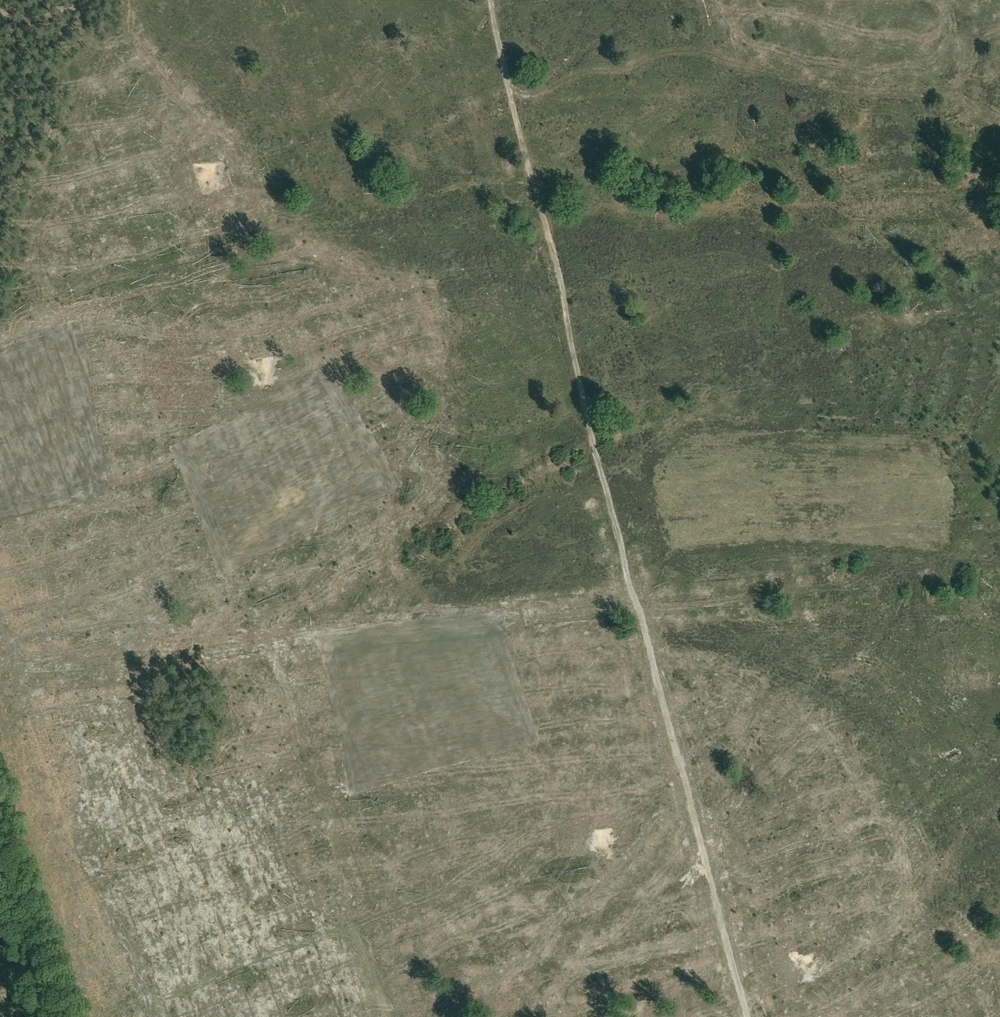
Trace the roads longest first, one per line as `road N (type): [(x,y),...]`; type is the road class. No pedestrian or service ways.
road 1 (track): [(746,1016),(636,607),(489,0)]
road 2 (track): [(59,1016),(0,851)]

